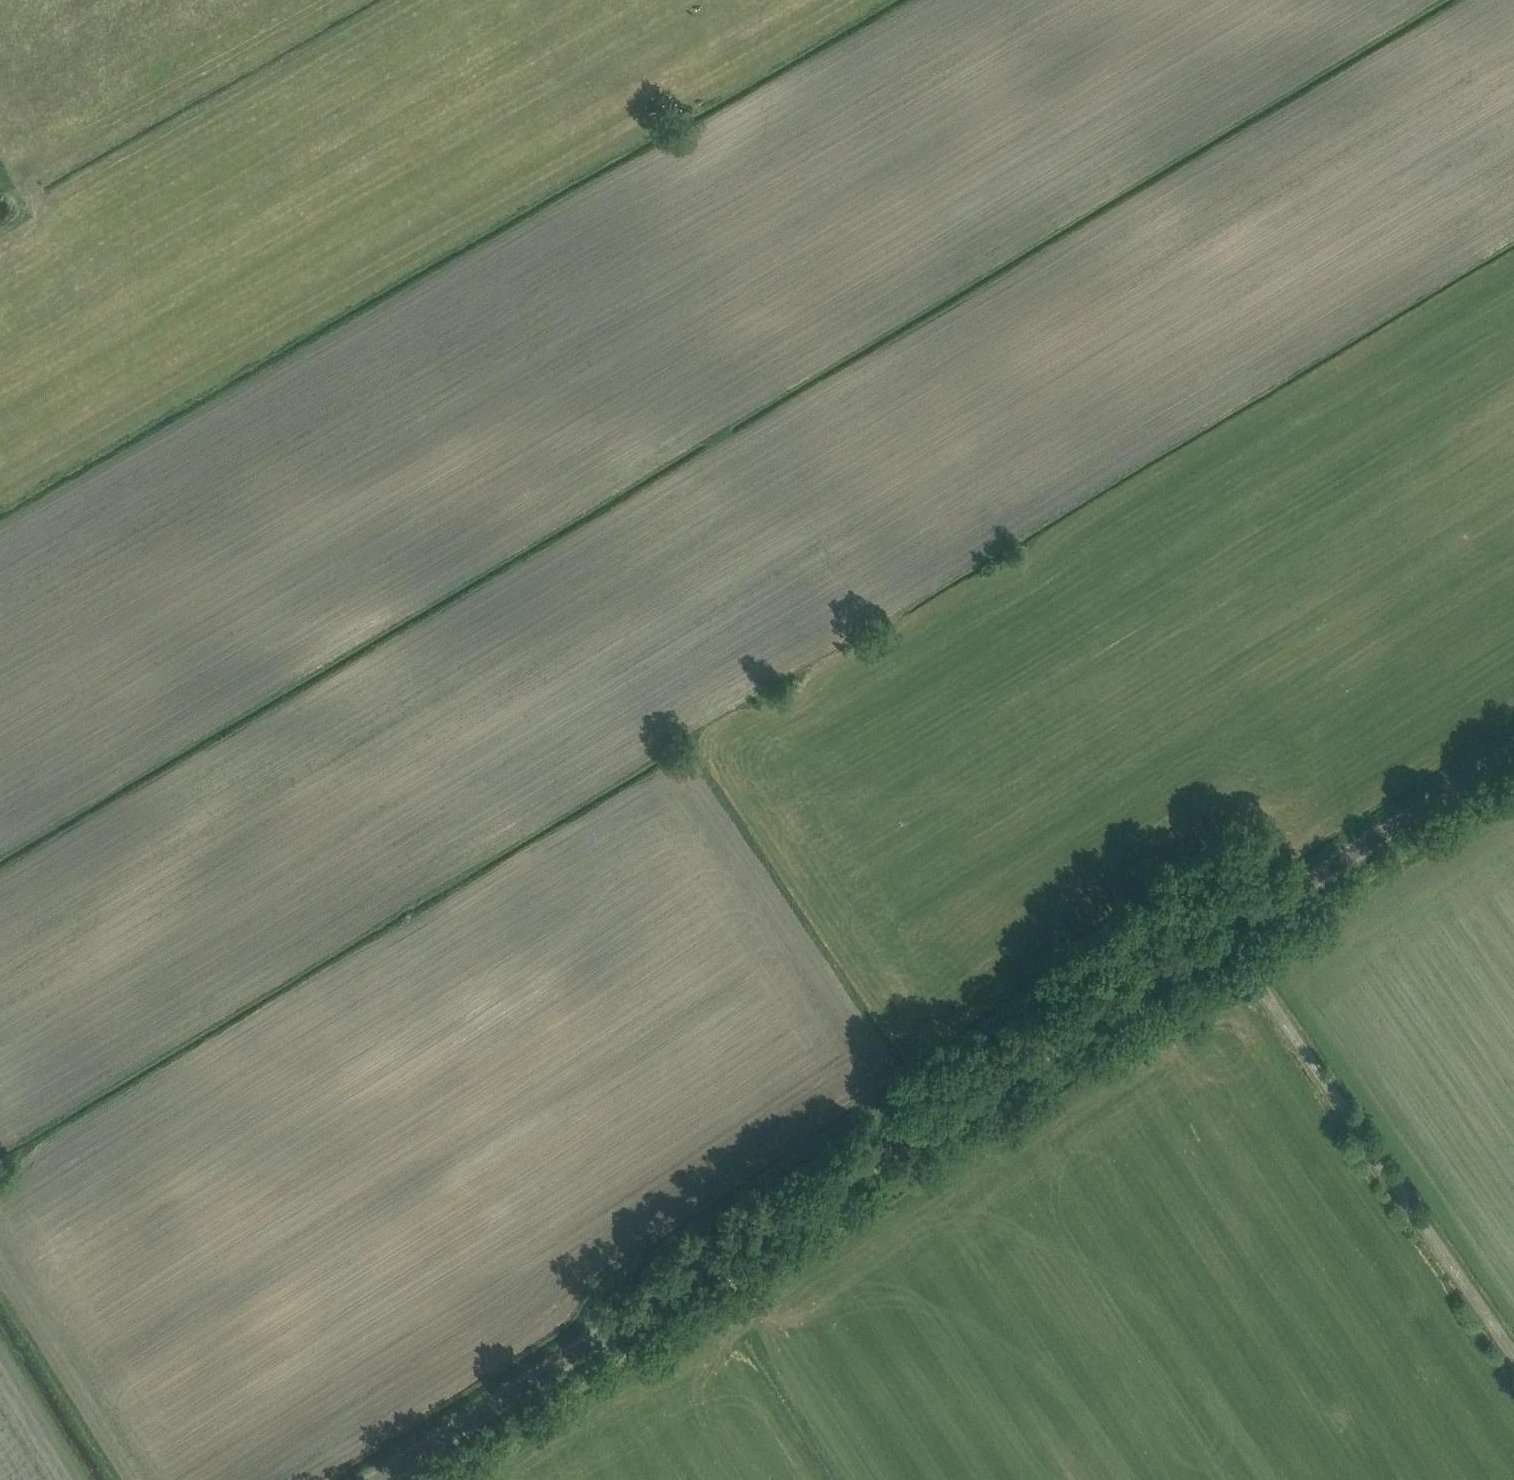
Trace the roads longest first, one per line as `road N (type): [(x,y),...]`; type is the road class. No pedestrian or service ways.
road 1 (unclassified): [(377,1479),(1224,935)]
road 2 (unclassified): [(1513,1355),(1224,935)]
road 3 (unclassified): [(1224,935),(1513,749)]

